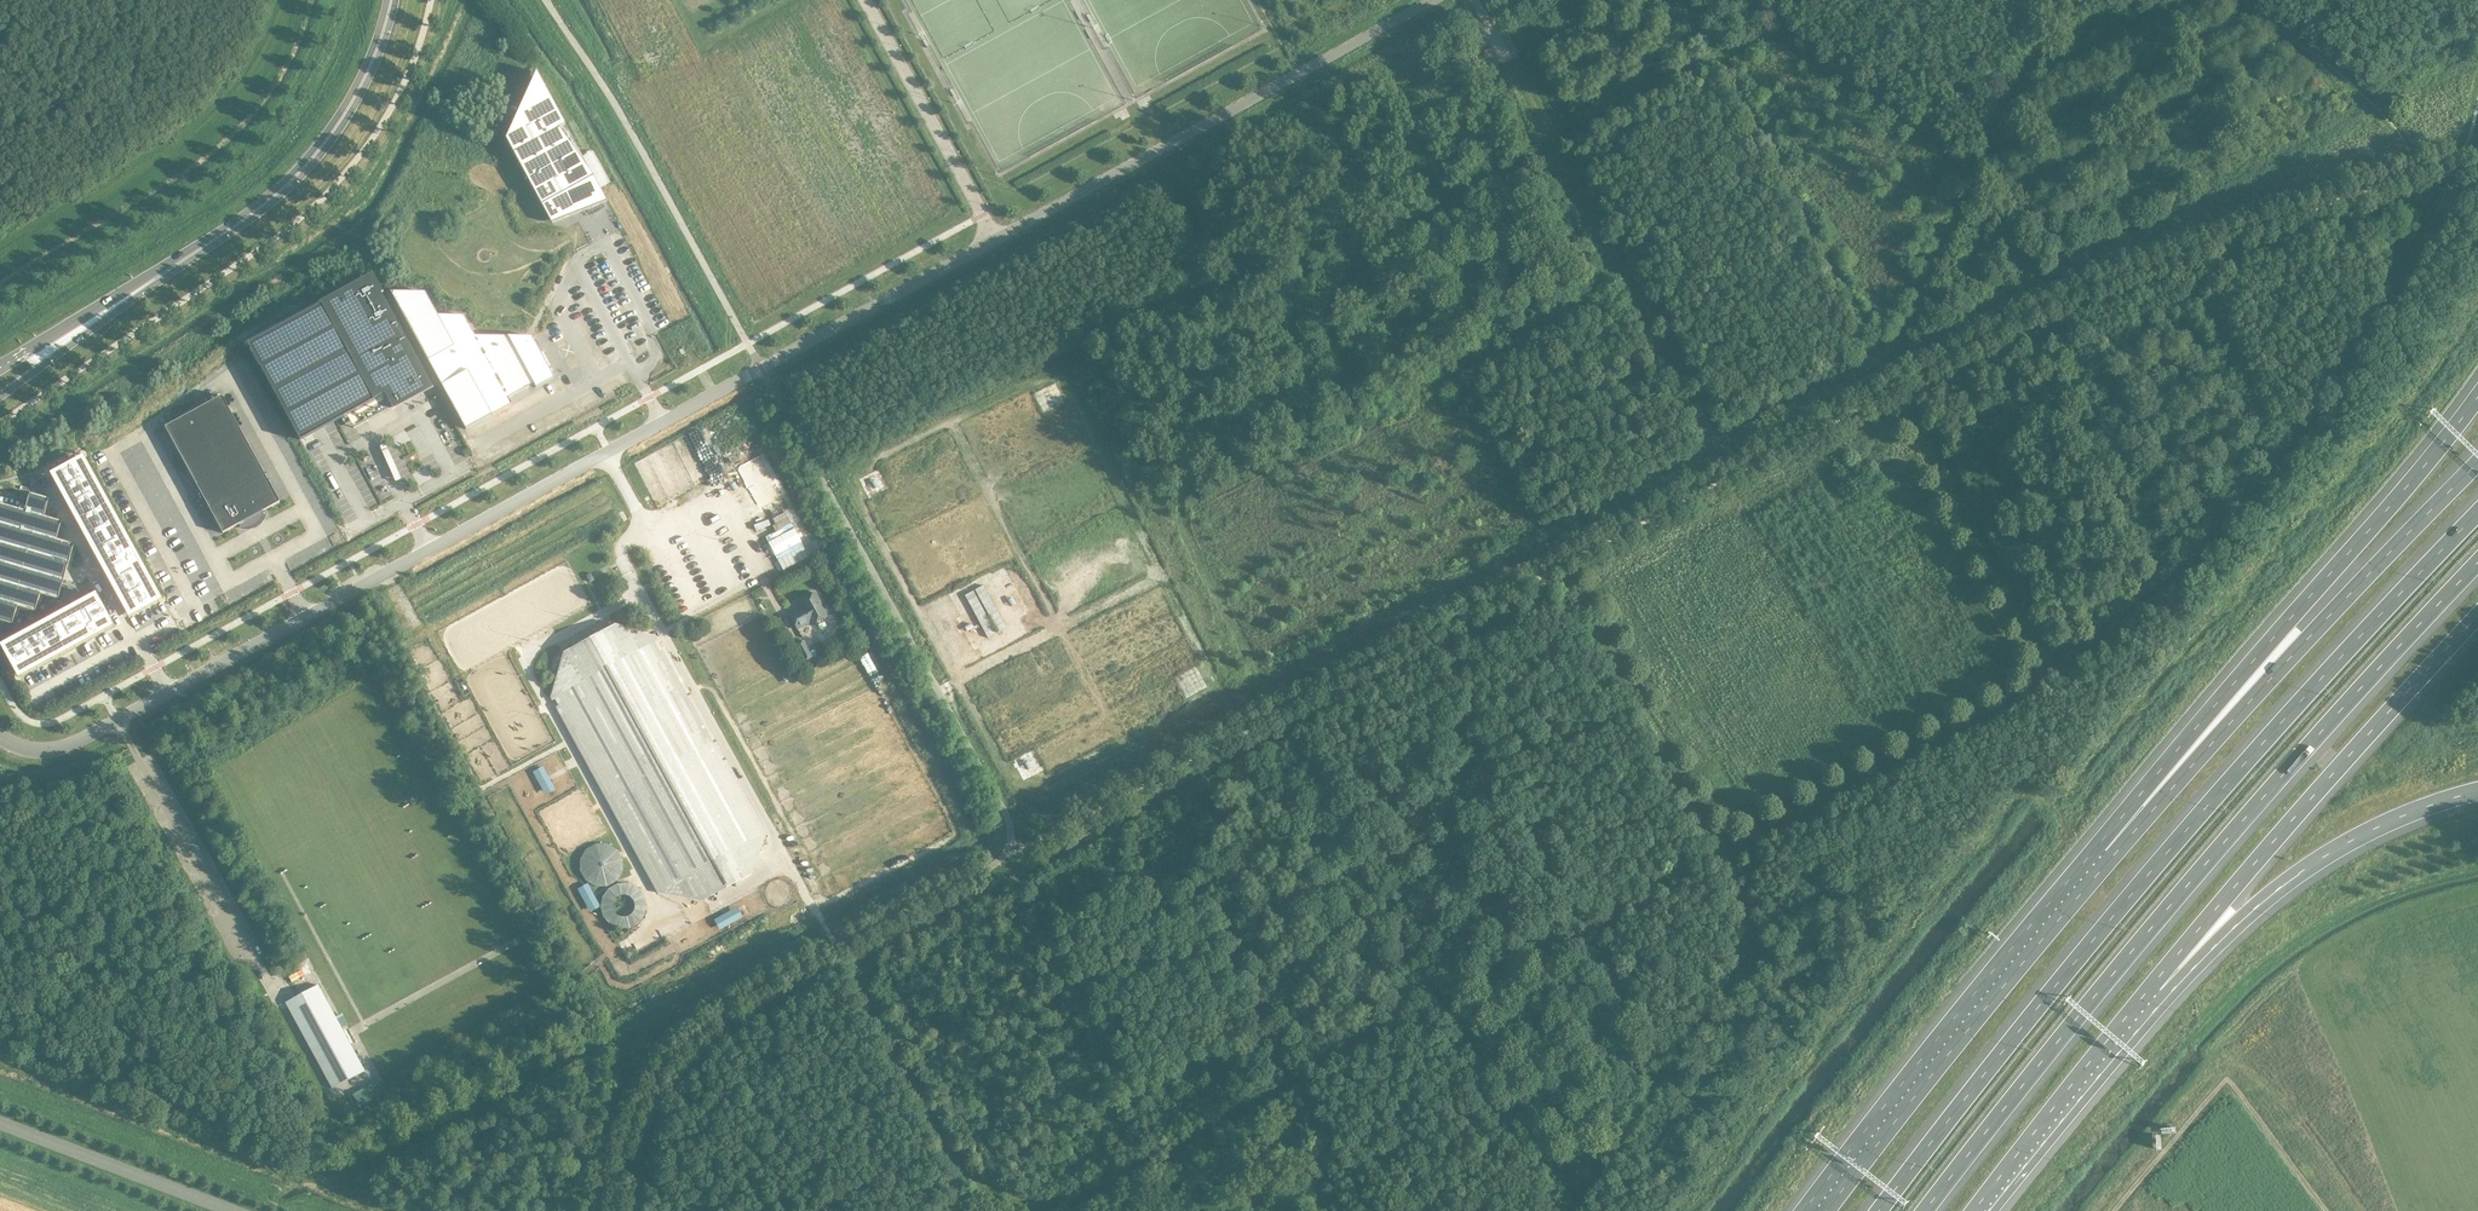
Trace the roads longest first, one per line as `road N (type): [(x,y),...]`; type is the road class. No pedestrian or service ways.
road 1 (tertiary): [(0,740),(31,754),(65,746),(998,239)]
road 2 (motorway): [(2477,513),(2187,829),(1875,1210)]
road 3 (motorway): [(1923,1210),(2221,851),(2477,564)]
road 4 (motorway): [(2477,395),(2217,703),(2106,850)]
road 5 (motorway): [(2477,463),(2106,850)]
road 6 (tertiary): [(998,239),(1437,0)]
road 7 (motorway): [(2151,985),(2477,617)]
road 8 (motorway): [(2106,850),(1813,1210)]
road 9 (secondary): [(91,320),(255,210),(300,169),(369,72),(390,0)]
road 10 (motorway): [(2151,985),(2349,840),(2477,792)]
road 11 (motorway): [(1974,1210),(2151,985)]
road 12 (unclassified): [(231,1210),(0,1124)]

